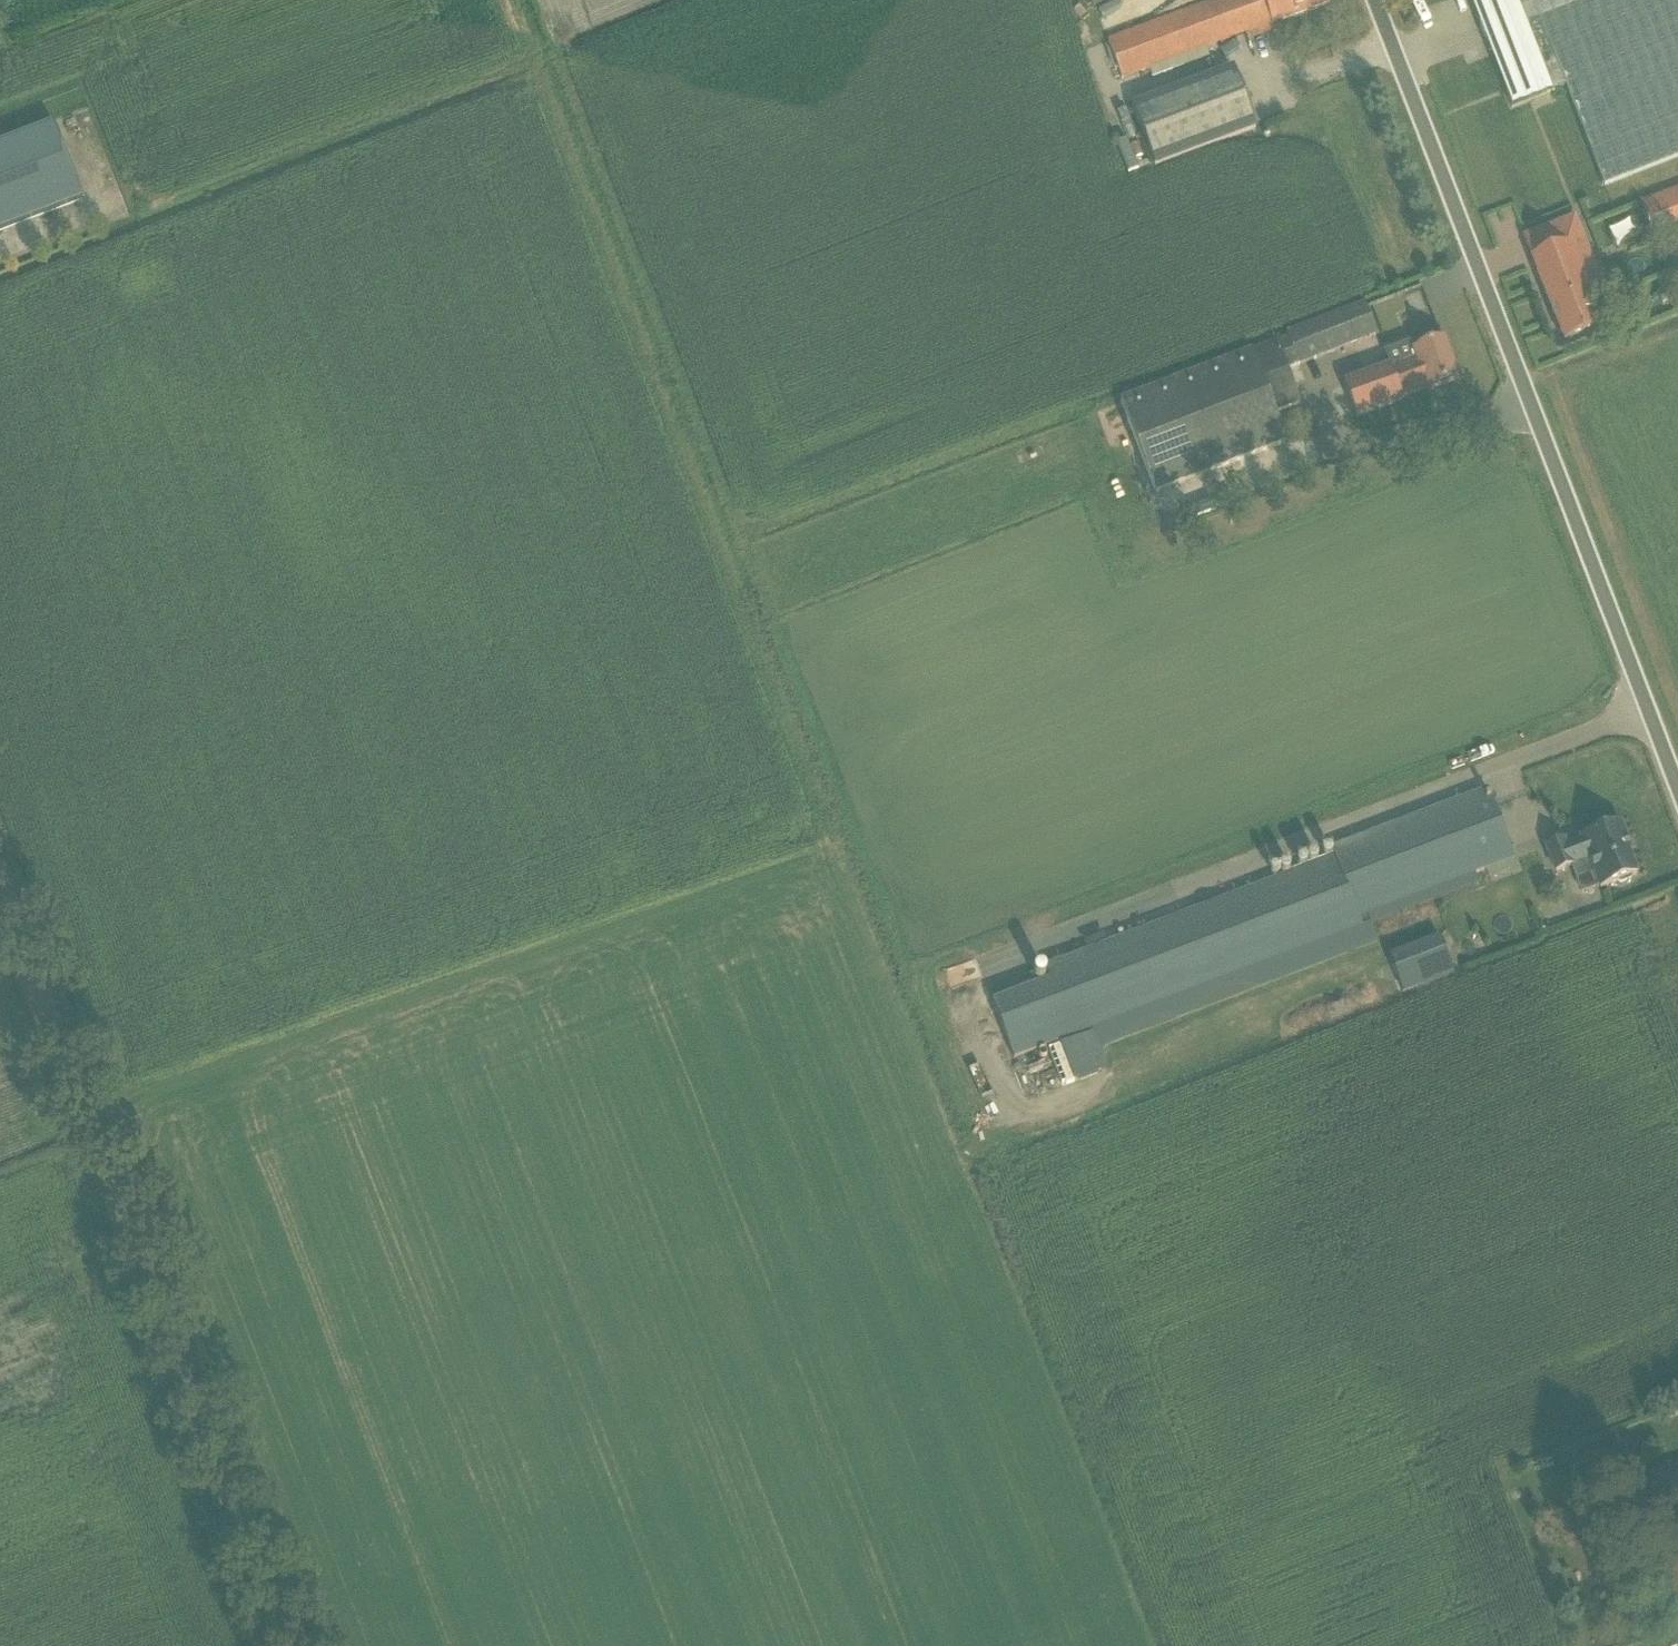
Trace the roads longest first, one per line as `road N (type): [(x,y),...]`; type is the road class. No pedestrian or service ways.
road 1 (unclassified): [(1677,777),(1378,0)]
road 2 (unclassified): [(293,1645),(0,883)]

